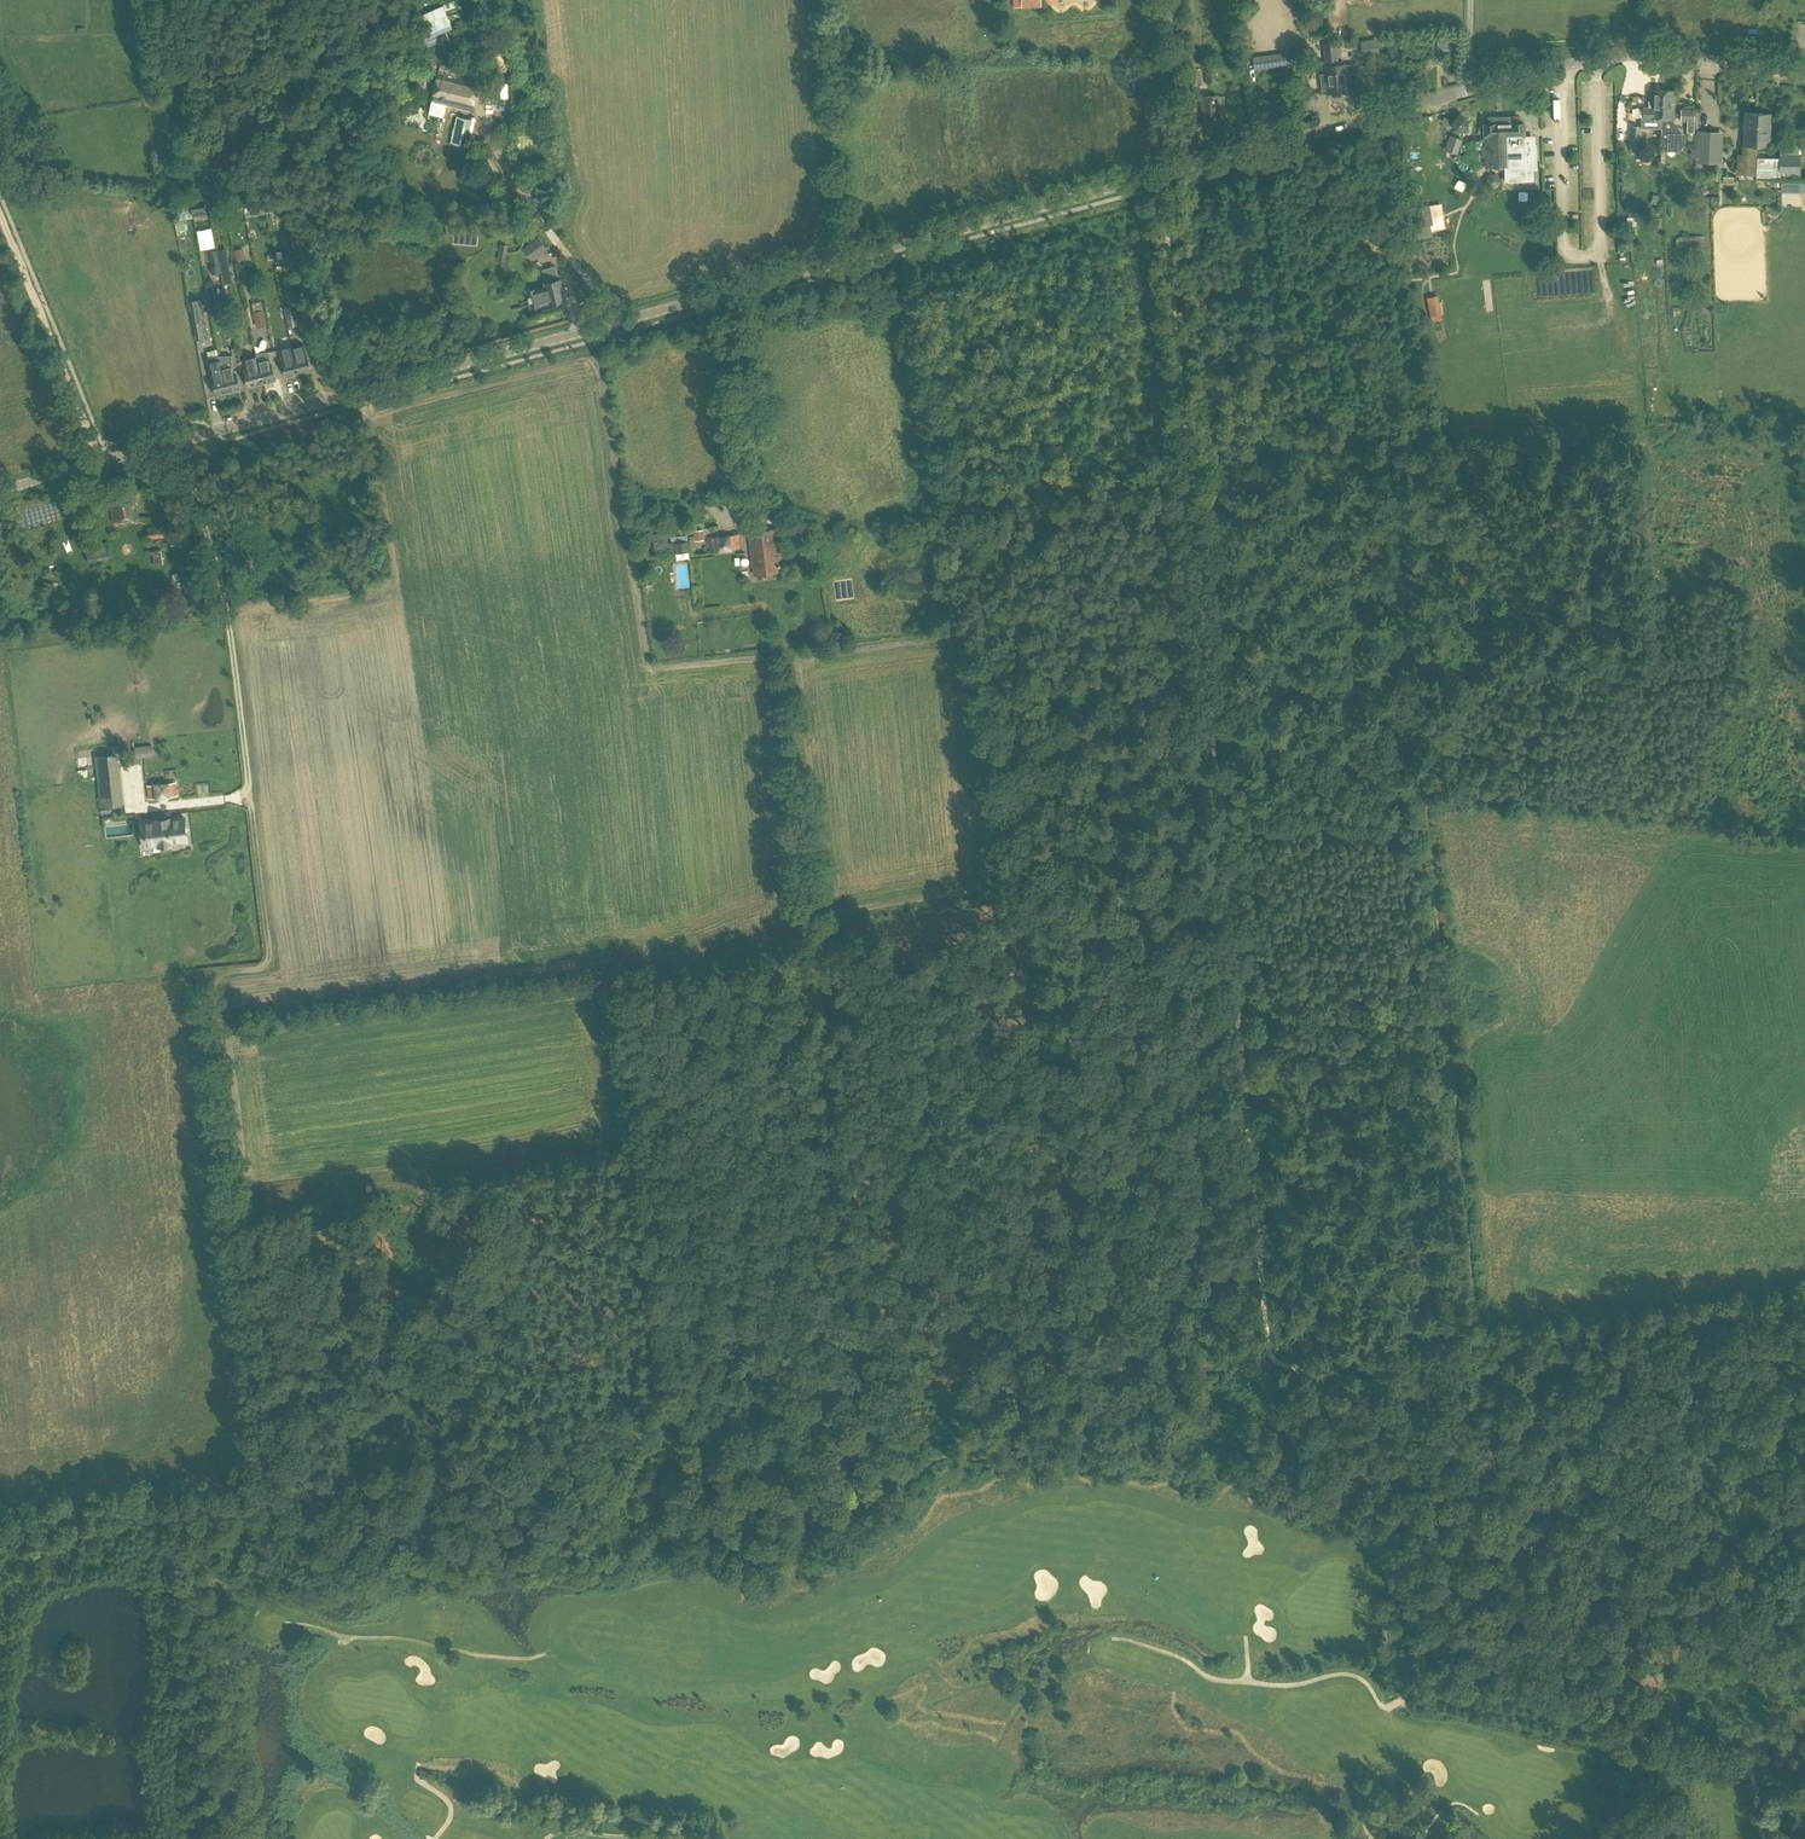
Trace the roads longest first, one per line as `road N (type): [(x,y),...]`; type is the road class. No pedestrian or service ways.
road 1 (tertiary): [(1804,77),(1667,56),(1559,66),(180,441)]
road 2 (track): [(180,441),(222,587),(270,952),(263,966),(217,973),(212,984),(233,1222),(271,1478)]
road 3 (track): [(1281,1482),(1256,1457),(1219,1440),(1102,1456),(1024,1437),(980,1442),(902,1470),(839,1458),(592,1493),(508,1520),(386,1517),(278,1529),(271,1478)]
road 4 (track): [(1387,1511),(1407,1540),(1399,1661),(1416,1686),(1804,1773)]
road 5 (track): [(278,1529),(242,1546),(216,1591),(230,1838)]
road 6 (track): [(271,1478),(0,1523)]
road 7 (track): [(0,214),(102,461)]
road 8 (track): [(759,495),(722,294)]
road 9 (tertiary): [(0,489),(180,441)]
road 10 (track): [(129,809),(250,796)]

